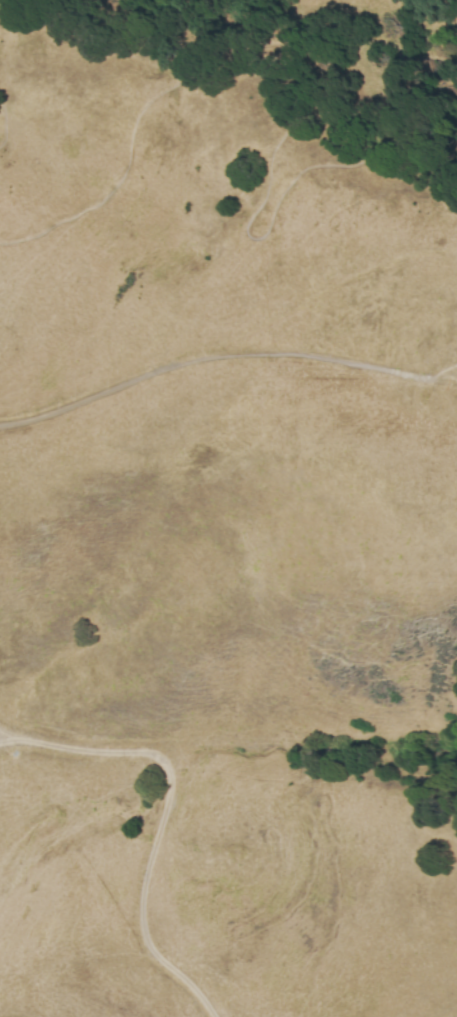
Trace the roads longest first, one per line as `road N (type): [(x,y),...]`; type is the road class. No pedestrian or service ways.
road 1 (track): [(0,425),(223,357),(310,355),(437,382)]

